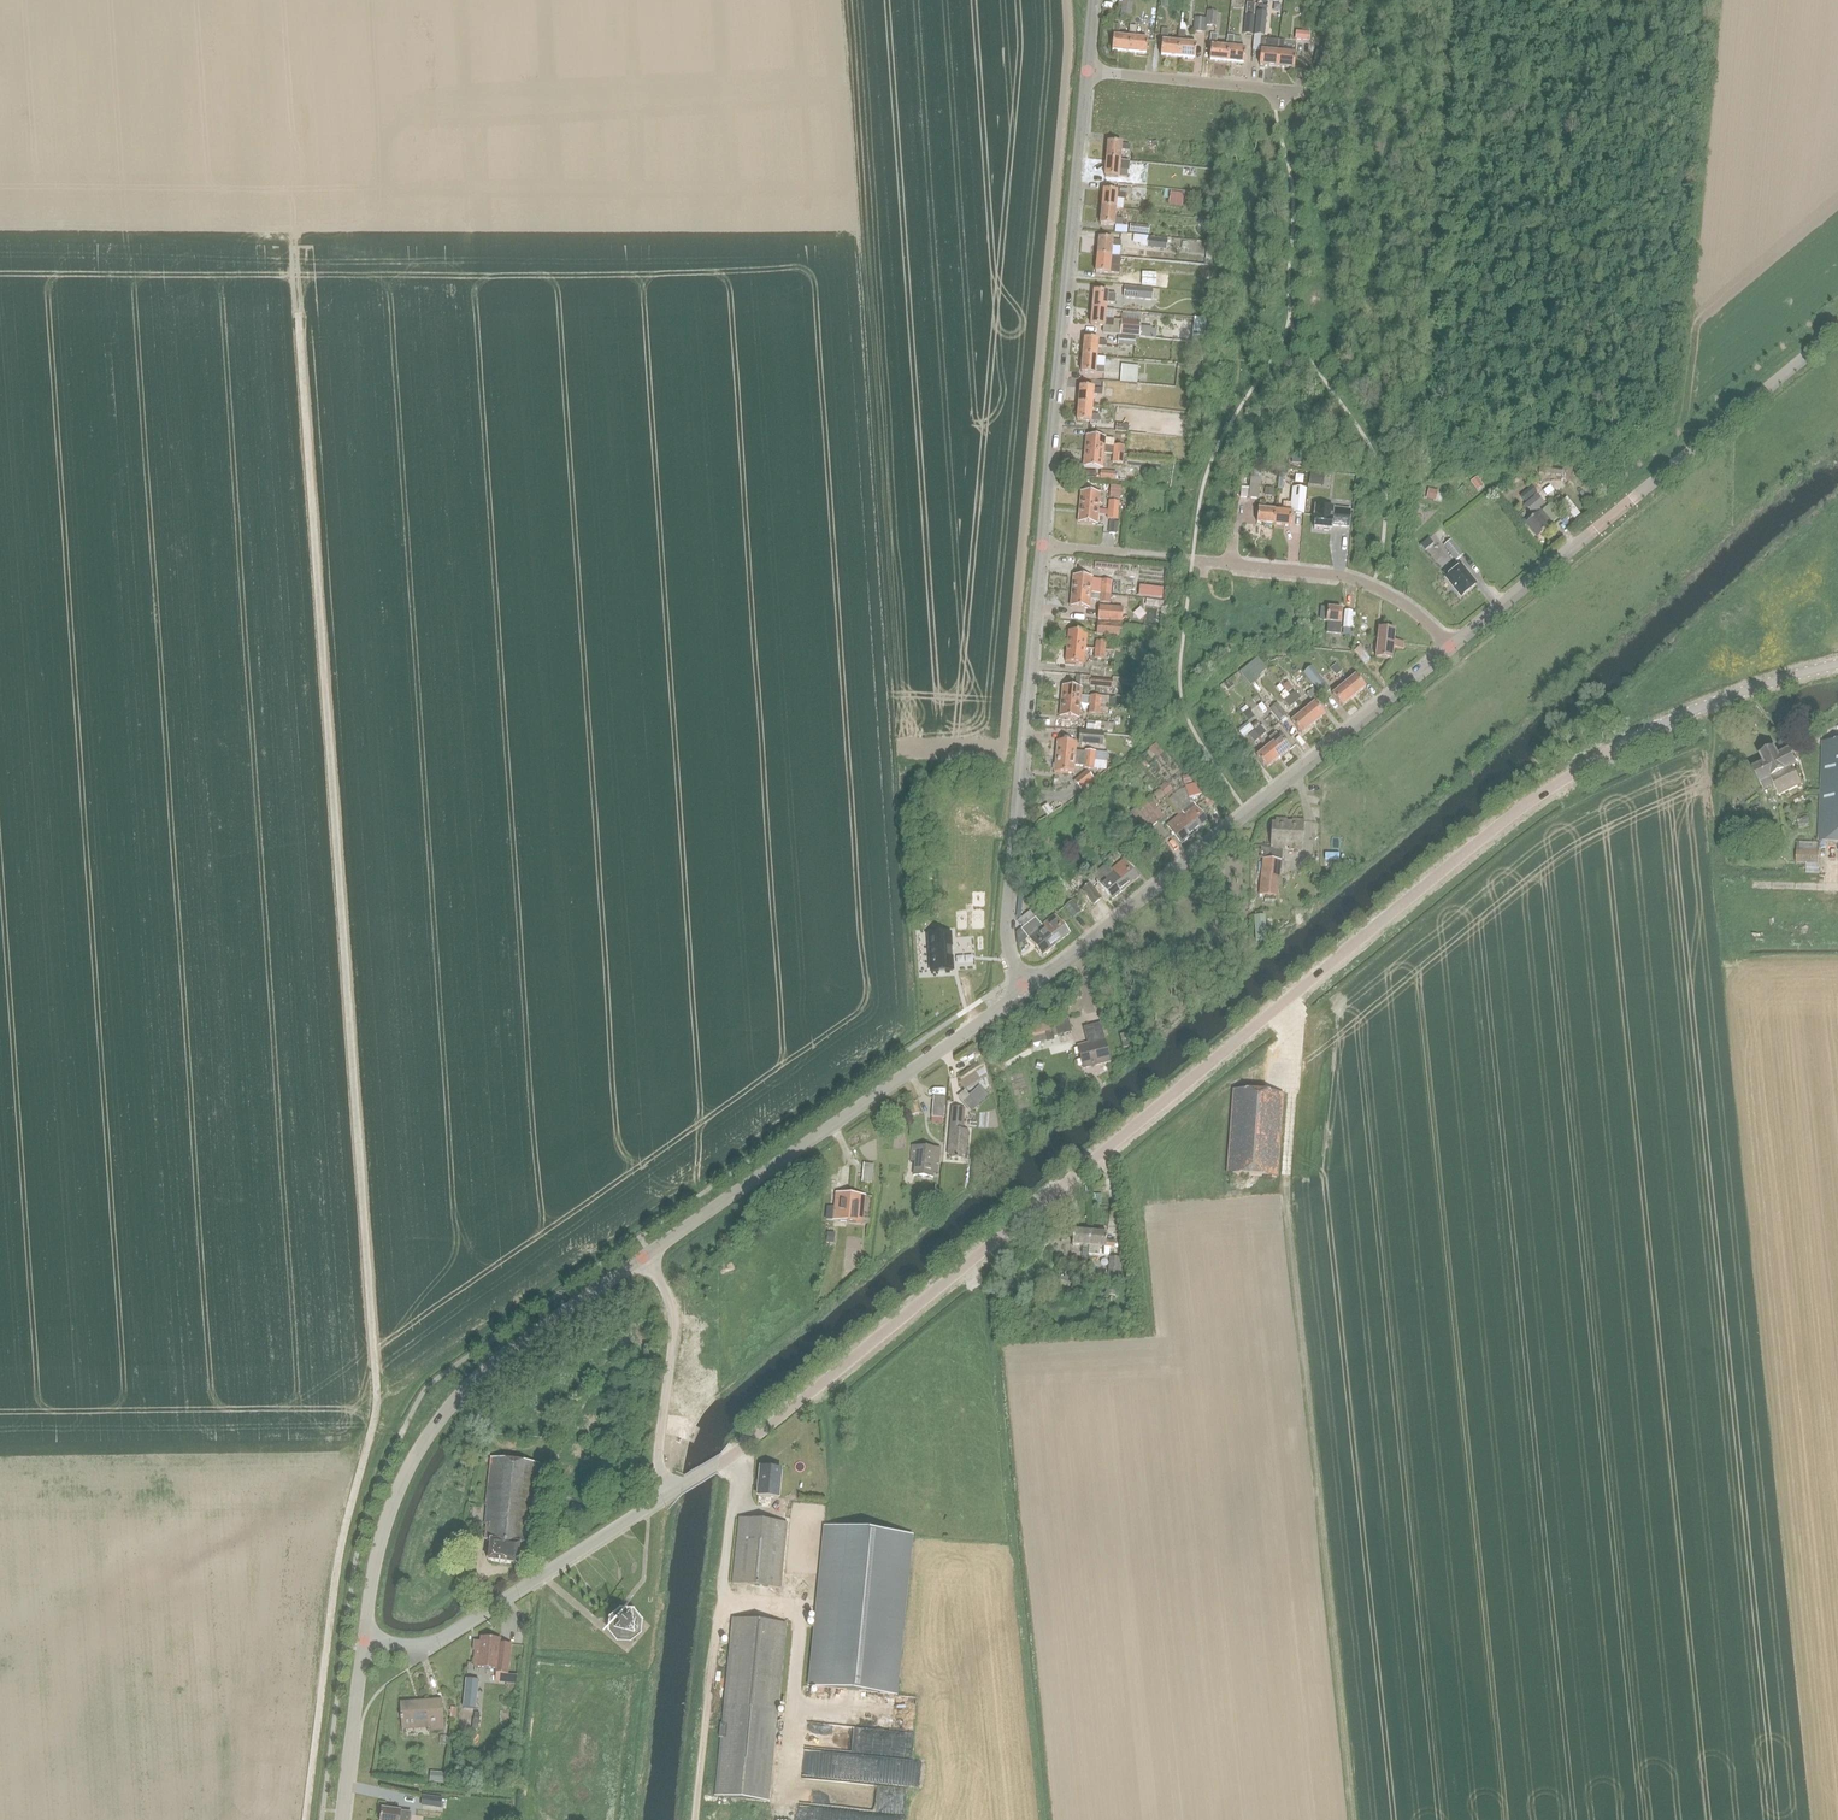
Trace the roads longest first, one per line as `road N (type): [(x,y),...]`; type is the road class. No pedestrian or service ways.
road 1 (tertiary): [(666,1496),(733,1456),(1526,803),(1670,722),(1837,665)]
road 2 (tertiary): [(1025,988),(1452,649)]
road 3 (tertiary): [(364,1646),(390,1514),(454,1402),(499,1360),(649,1255)]
road 4 (tertiary): [(1452,649),(1837,331)]
road 5 (residential): [(1044,546),(1088,71)]
road 6 (tertiary): [(649,1255),(1025,988)]
road 7 (residential): [(1019,977),(1006,937),(1044,546)]
road 8 (residential): [(1452,649),(1417,612),(1352,578),(1044,546)]
road 9 (track): [(733,1456),(696,1819)]
road 10 (tertiary): [(364,1646),(415,1646),(454,1633),(666,1496)]
road 11 (unclassified): [(666,1496),(658,1447),(675,1325),(649,1255)]
road 12 (residential): [(1292,93),(1088,71)]
road 13 (tertiary): [(343,1819),(364,1646)]

